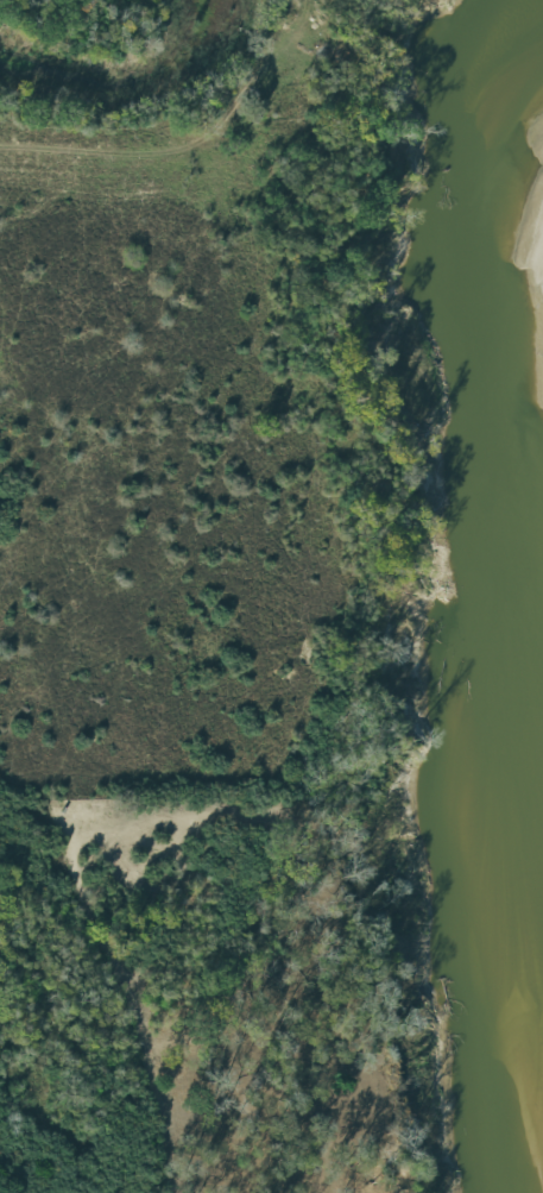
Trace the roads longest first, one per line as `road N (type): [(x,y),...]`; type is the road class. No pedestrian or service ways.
road 1 (track): [(0,145),(191,155),(244,113),(309,0)]

